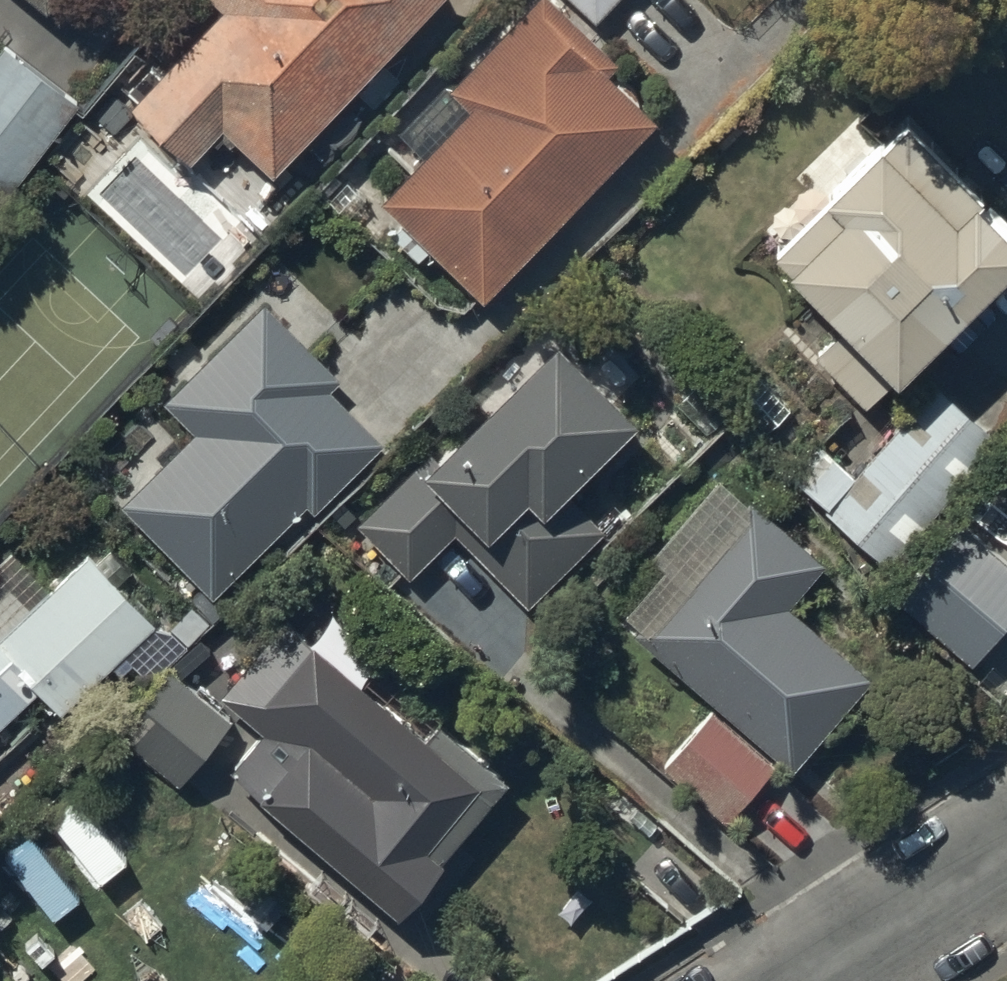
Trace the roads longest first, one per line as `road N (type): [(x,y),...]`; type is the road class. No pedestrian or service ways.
road 1 (residential): [(1006,855),(815,980)]

